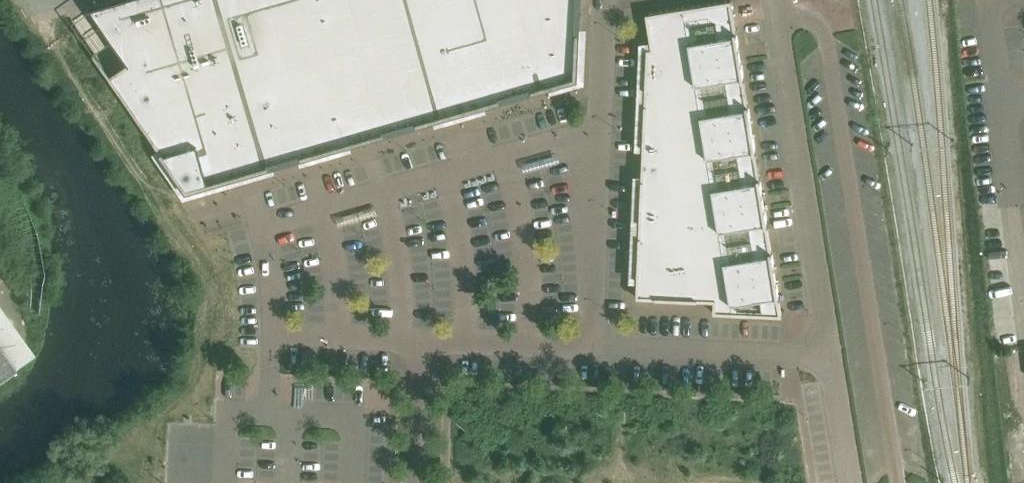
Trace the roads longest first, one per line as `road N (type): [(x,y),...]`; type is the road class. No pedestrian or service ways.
road 1 (unclassified): [(772,0),(827,348)]
road 2 (unclassified): [(607,0),(591,346)]
road 3 (unclassified): [(418,482),(424,339),(591,346)]
road 4 (unclassified): [(591,346),(794,355),(827,348)]
road 5 (unclassified): [(827,348),(850,482)]

